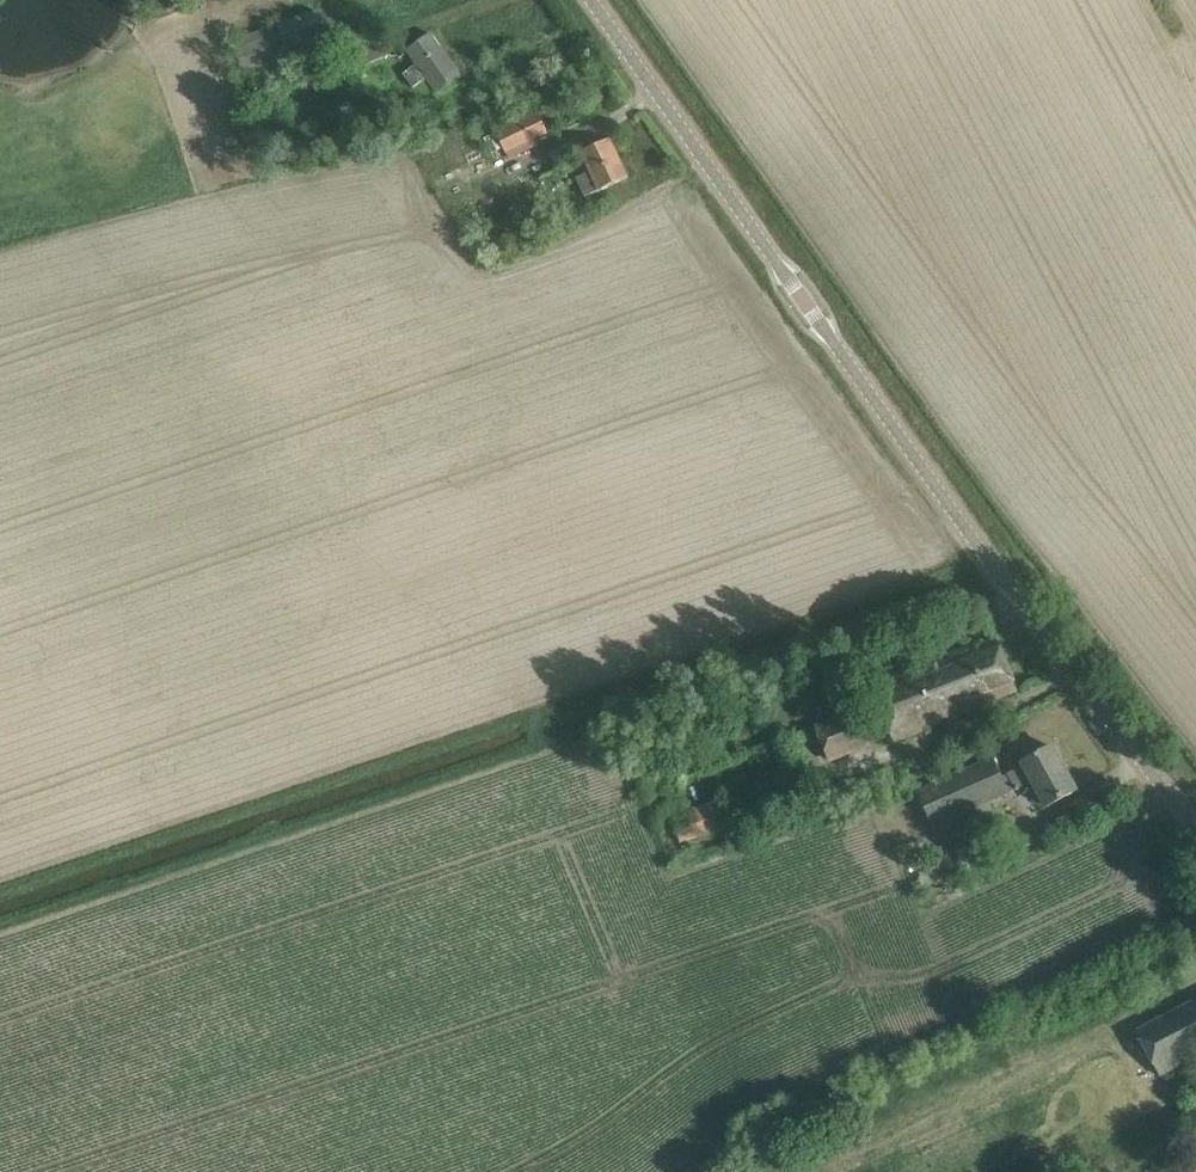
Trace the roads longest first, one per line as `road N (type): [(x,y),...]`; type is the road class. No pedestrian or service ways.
road 1 (unclassified): [(1195,828),(1072,674),(591,0)]

